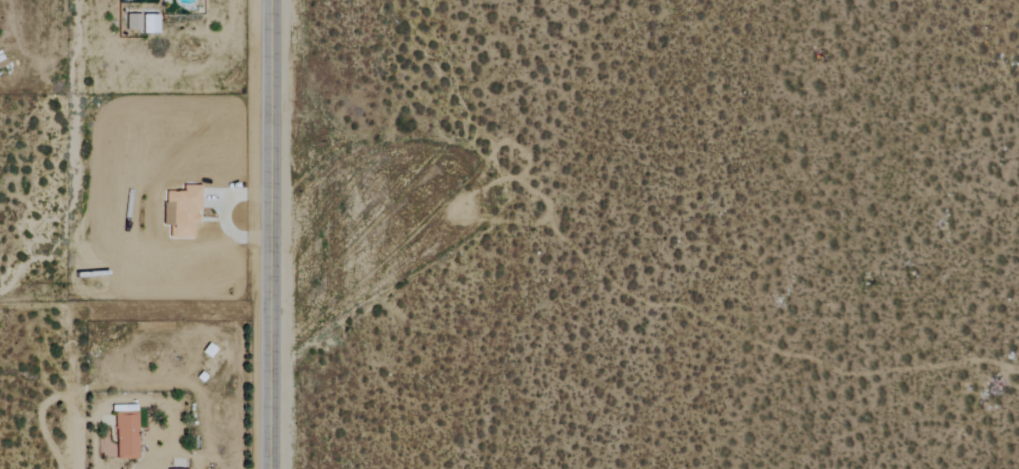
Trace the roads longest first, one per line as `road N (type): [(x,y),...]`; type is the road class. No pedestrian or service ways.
road 1 (residential): [(79,468),(86,292),(82,0)]
road 2 (tertiary): [(270,468),(275,0)]
road 3 (residential): [(0,290),(272,305)]

